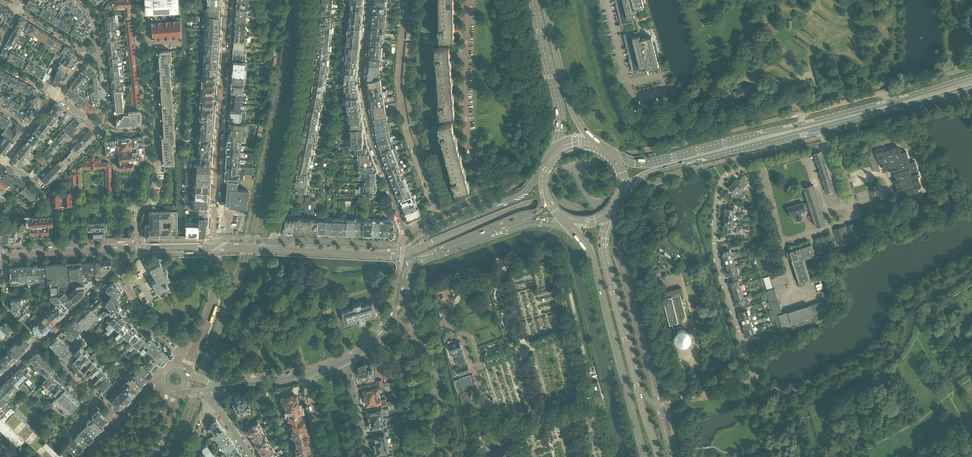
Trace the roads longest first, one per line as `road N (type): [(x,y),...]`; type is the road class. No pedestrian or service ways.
road 1 (unclassified): [(824,146),(727,173),(717,193),(715,254),(755,380),(658,404),(634,369)]
road 2 (tertiary): [(546,167),(518,197),(403,248),(279,246)]
road 3 (residential): [(369,0),(362,81),(374,151),(404,230),(439,215)]
road 4 (primary): [(570,221),(596,270),(644,456)]
road 5 (residential): [(274,240),(316,0)]
road 6 (residential): [(439,215),(482,194),(466,118),(467,0)]
road 7 (residential): [(439,215),(409,137),(399,80),(406,0)]
road 8 (residential): [(38,343),(118,271),(146,319),(187,354)]
road 9 (residential): [(142,209),(158,160),(142,0)]
road 10 (residential): [(227,0),(214,205)]
road 11 (tertiary): [(543,188),(539,211),(409,264),(401,301)]
road 12 (tertiary): [(408,302),(422,263),(524,224),(570,221)]
road 13 (primary): [(621,198),(653,171),(798,133)]
road 14 (primary): [(798,126),(655,162),(616,159)]
road 15 (primary): [(798,133),(971,87)]
road 16 (primary): [(634,369),(605,248),(617,206)]
road 17 (primary): [(536,0),(563,115),(554,154)]
road 18 (primary): [(598,145),(571,106),(545,0)]
road 19 (tertiary): [(138,241),(0,253)]

